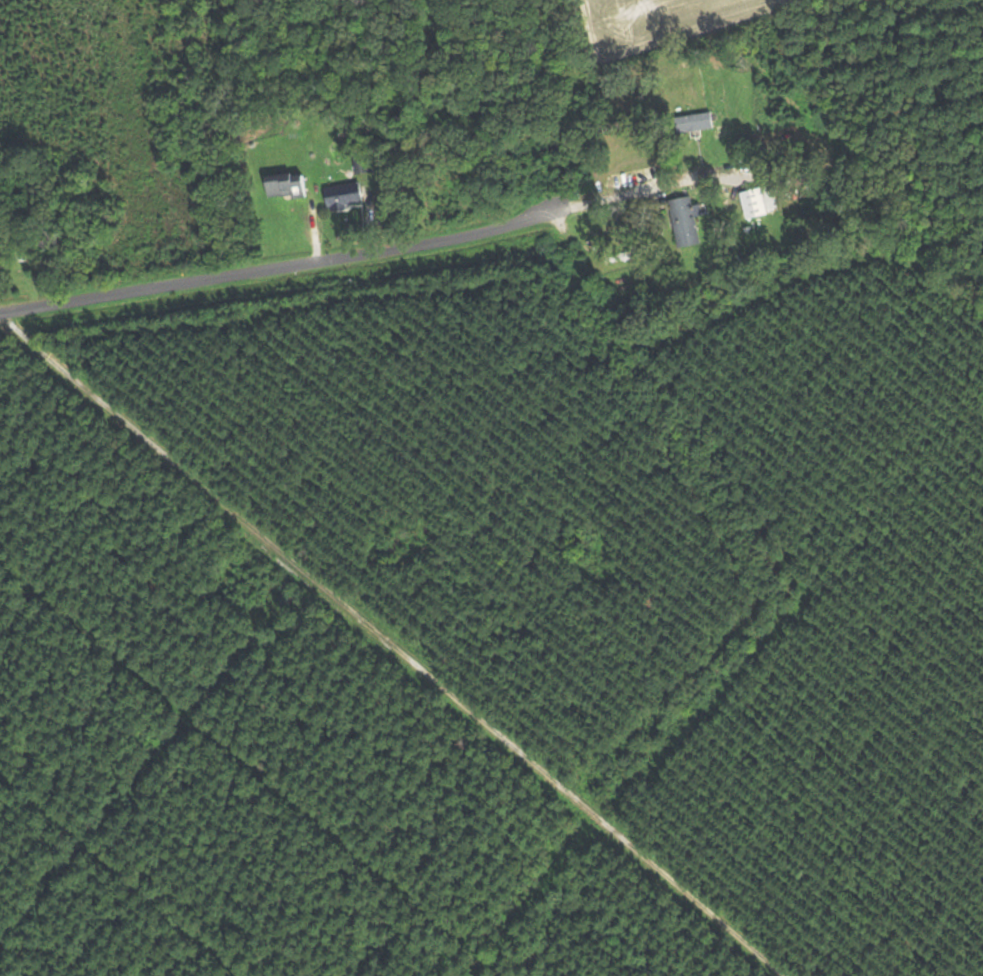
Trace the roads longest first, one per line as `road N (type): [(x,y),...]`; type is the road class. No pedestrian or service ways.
road 1 (track): [(830,975),(20,311)]
road 2 (residential): [(0,314),(435,244),(690,179)]

